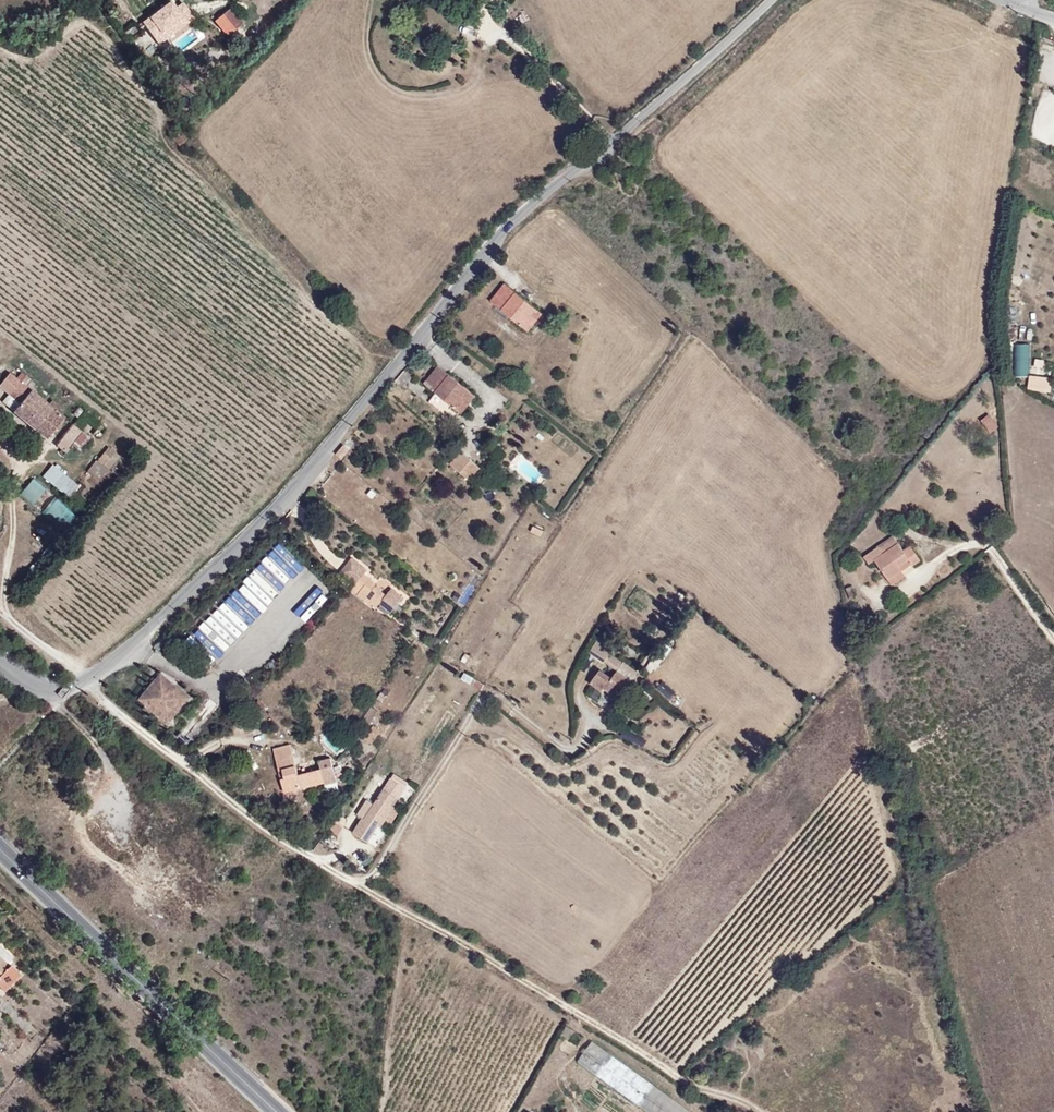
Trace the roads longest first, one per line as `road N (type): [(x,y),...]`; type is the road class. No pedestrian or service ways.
road 1 (unclassified): [(770,0),(529,208),(271,510),(126,649),(56,694),(0,665)]
road 2 (primary): [(0,847),(277,1111)]
road 3 (track): [(56,694),(127,791)]

